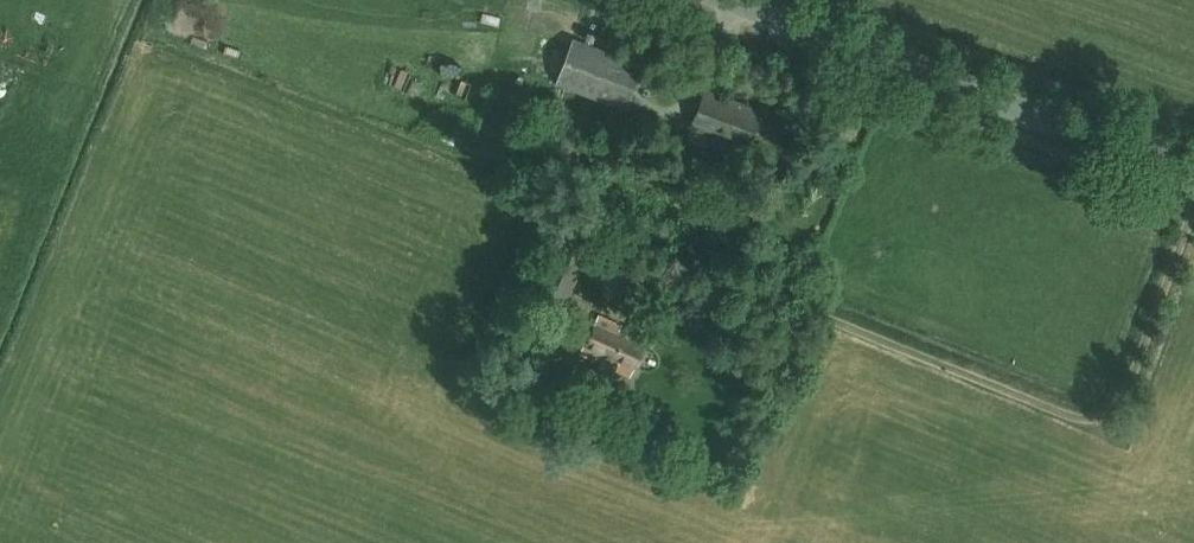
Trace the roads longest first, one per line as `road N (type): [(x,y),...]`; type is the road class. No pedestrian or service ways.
road 1 (tertiary): [(1193,167),(741,0)]

